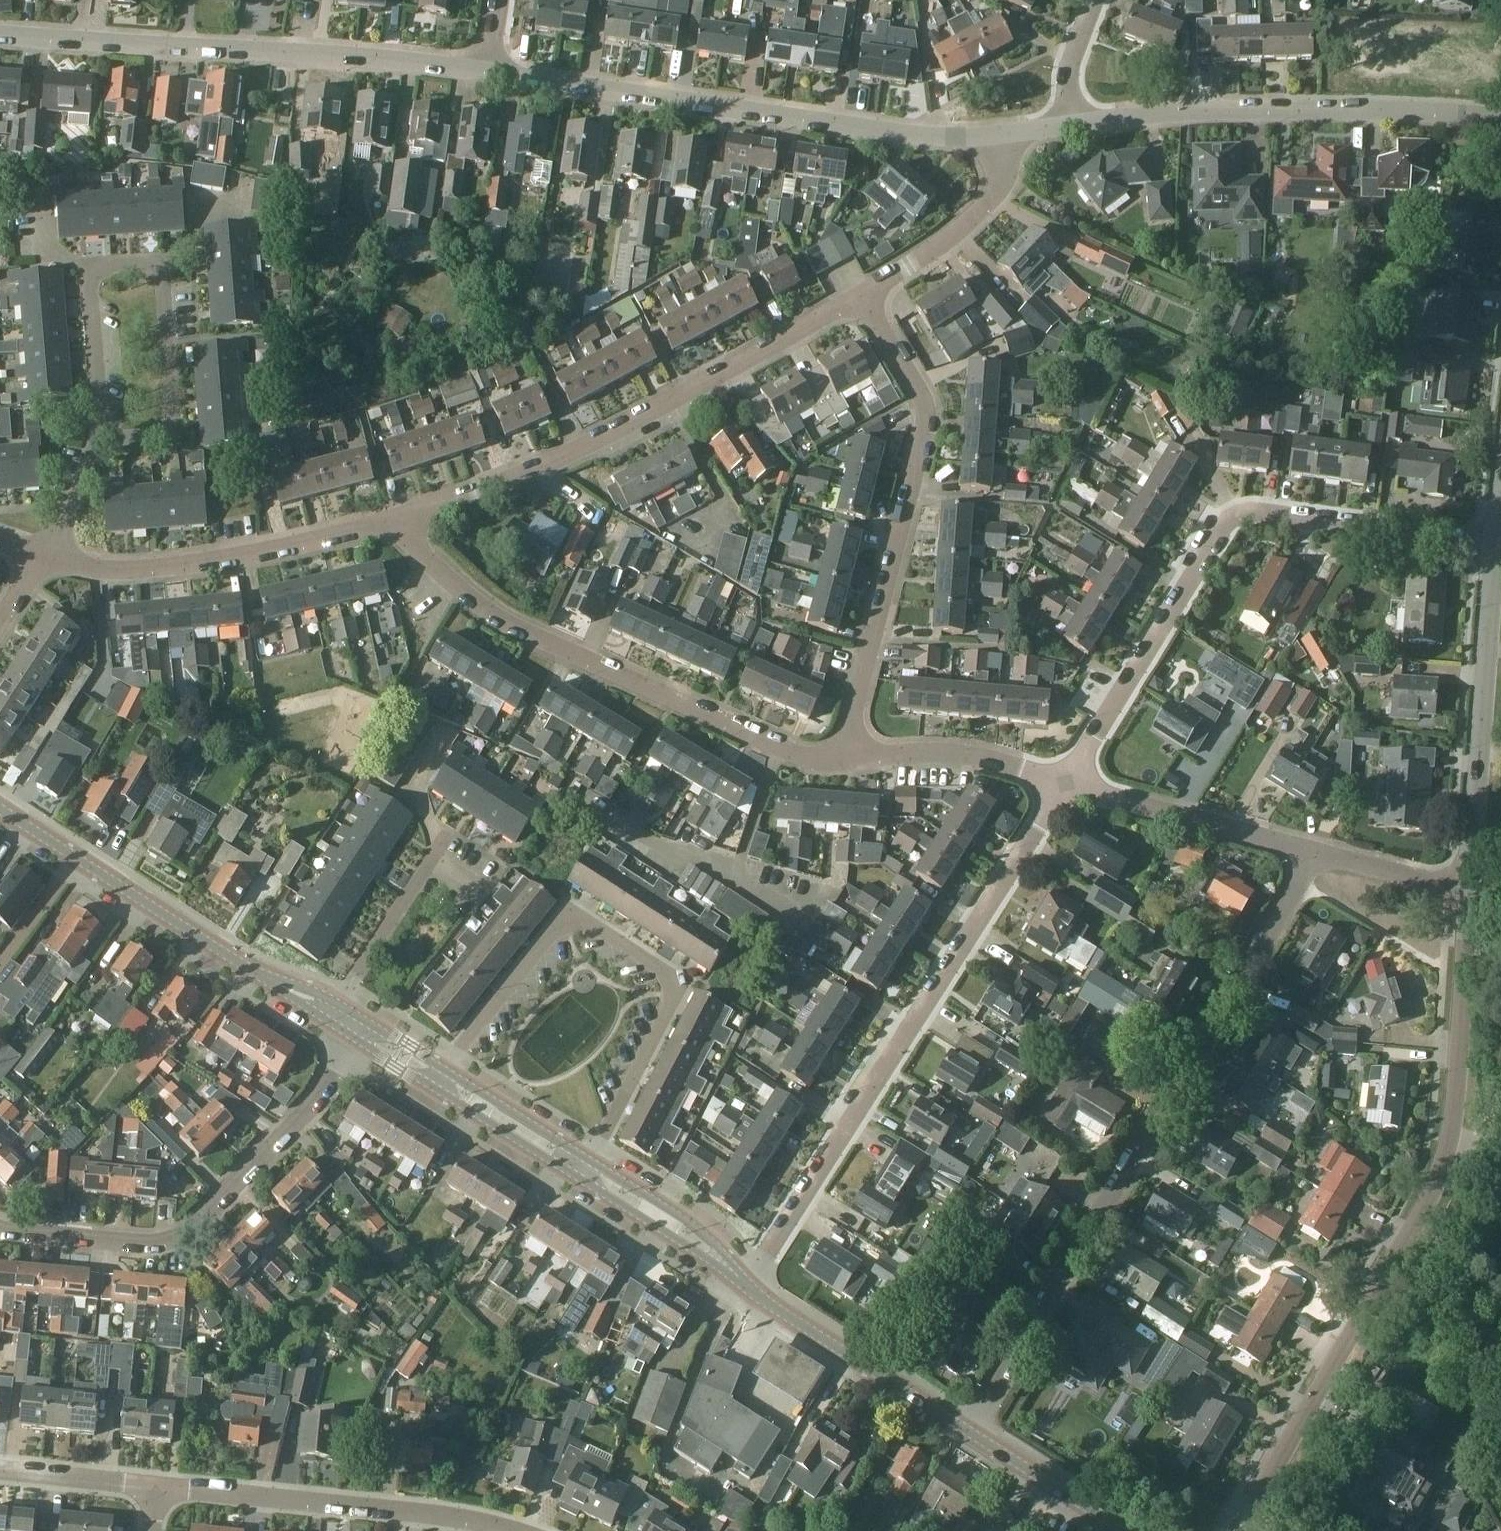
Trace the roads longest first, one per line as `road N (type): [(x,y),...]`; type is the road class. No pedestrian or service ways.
road 1 (residential): [(967,1430),(1299,881),(1309,852)]
road 2 (residential): [(747,1285),(1065,782)]
road 3 (residential): [(1065,782),(1225,526),(1250,515),(1494,546)]
road 4 (residential): [(589,1161),(682,981),(571,913),(445,1071)]
road 5 (residential): [(846,757),(777,747),(492,616),(427,558),(402,515)]
road 6 (residential): [(489,72),(913,135),(998,136)]
road 7 (residential): [(402,515),(573,452),(862,295)]
road 8 (residential): [(0,36),(489,72)]
road 9 (residential): [(846,757),(925,413),(862,295)]
road 10 (residential): [(354,1039),(315,1107),(184,1240),(158,1248),(0,1233)]
road 11 (residential): [(1072,123),(1194,110),(1500,117)]
road 12 (residential): [(506,1530),(451,1518),(136,1487)]
road 13 (residential): [(46,559),(124,572),(219,561),(402,515)]
road 14 (unclassified): [(1252,1506),(1433,1205)]
road 15 (residential): [(1469,896),(1494,546)]
road 16 (residential): [(100,416),(106,432),(120,439),(159,435),(170,423),(163,276),(151,264),(105,265),(90,285)]
road 17 (secondary): [(268,980),(0,810)]
road 18 (residential): [(1433,1205),(1455,1156),(1469,896)]
road 19 (secondary): [(967,1430),(747,1285)]
road 20 (residential): [(1309,852),(1065,782)]
road 21 (residential): [(862,295),(958,233),(992,200),(999,185),(998,136)]
road 22 (residential): [(1065,782),(955,753),(846,757)]
road 23 (residential): [(337,1003),(444,841)]
road 24 (secondary): [(1126,1530),(967,1430)]
road 25 (secondary): [(589,1161),(445,1071)]
road 26 (secondary): [(434,1088),(578,1178)]
road 27 (secondary): [(721,1262),(693,1226),(589,1161)]
road 28 (residential): [(1469,896),(1309,852)]
road 29 (secondary): [(578,1178),(721,1262)]
road 30 (residential): [(100,416),(46,559)]
road 31 (residential): [(136,1487),(0,1471)]
road 32 (residential): [(90,285),(100,416)]
road 33 (residential): [(1072,123),(1069,68),(1095,0)]

